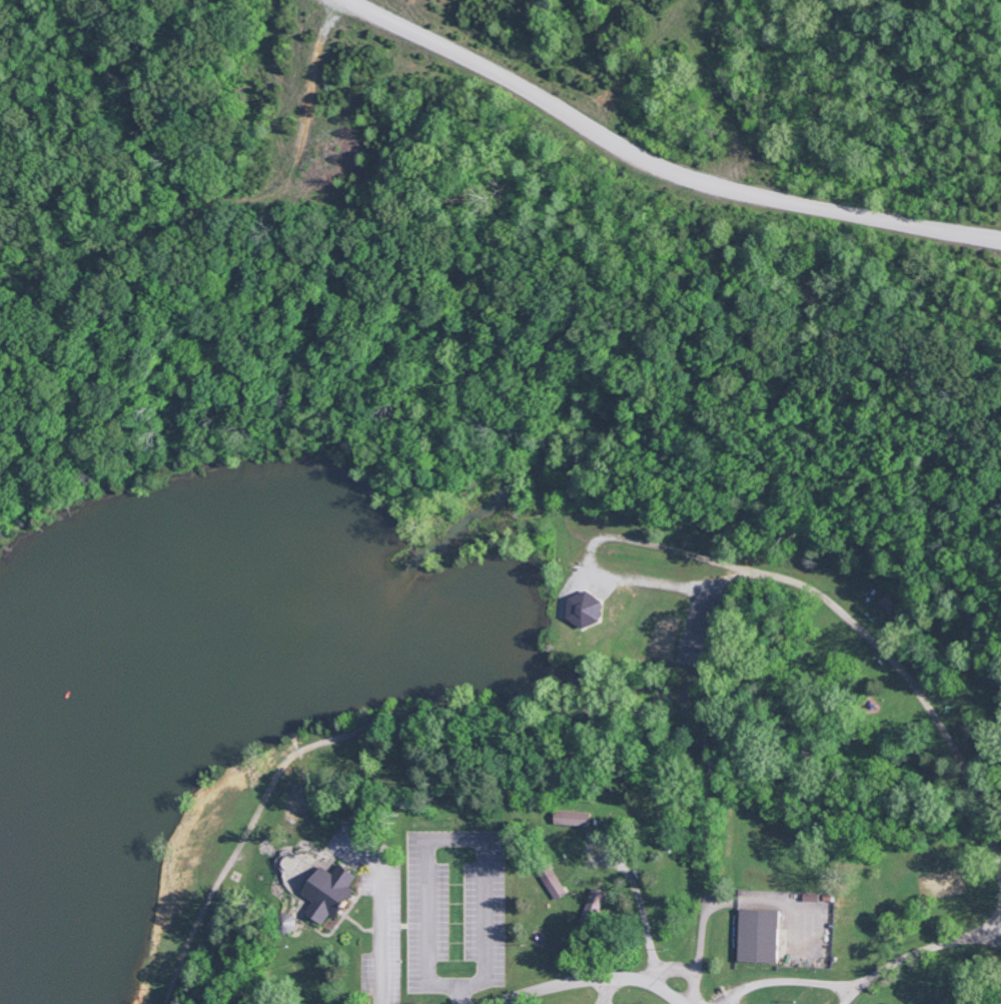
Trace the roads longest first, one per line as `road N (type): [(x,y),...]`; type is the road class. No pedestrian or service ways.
road 1 (residential): [(1000,240),(789,202),(666,169),(349,0)]
road 2 (track): [(750,570),(815,591),(900,668),(990,801),(1000,872)]
road 3 (track): [(750,570),(692,587),(610,576),(595,570),(590,551),(607,537),(623,538),(750,570)]
road 4 (residential): [(994,942),(938,945),(861,985),(782,980),(719,1003)]
road 5 (residential): [(683,1003),(653,983),(610,977),(496,1003)]

